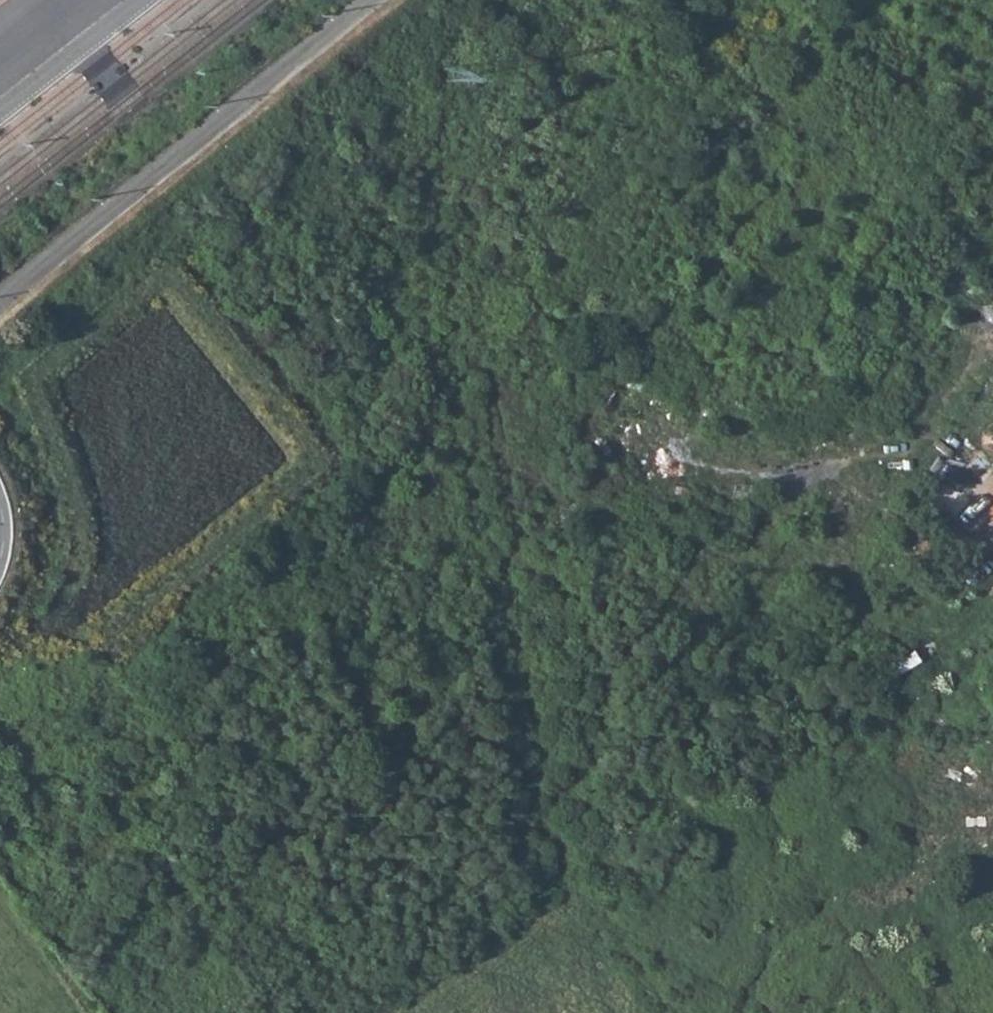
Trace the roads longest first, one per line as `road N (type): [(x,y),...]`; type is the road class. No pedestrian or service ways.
road 1 (unclassified): [(0,296),(364,0)]

